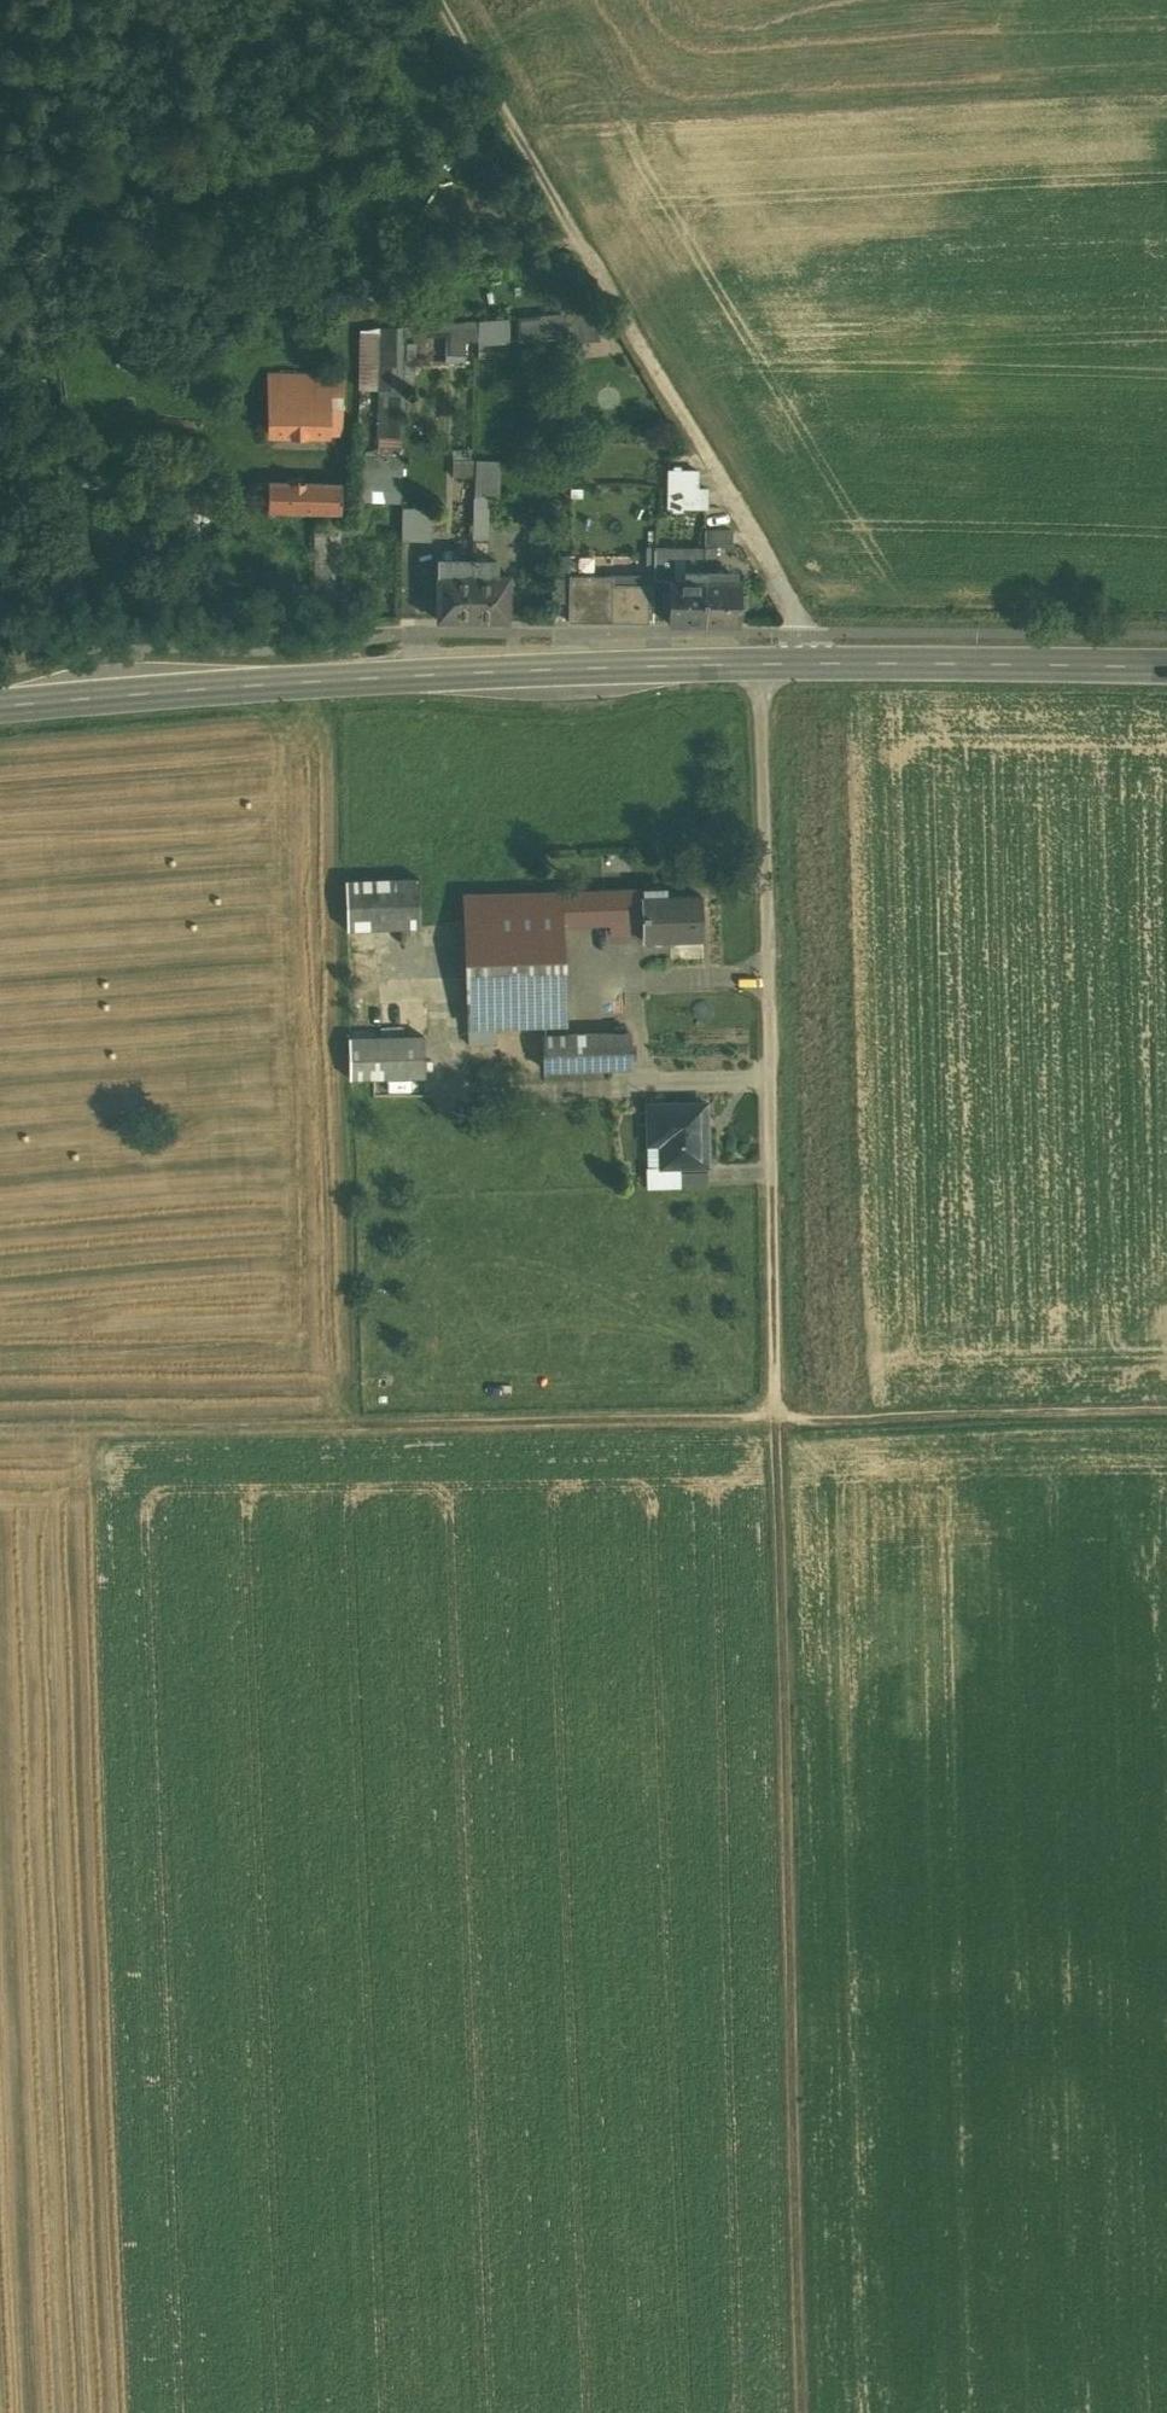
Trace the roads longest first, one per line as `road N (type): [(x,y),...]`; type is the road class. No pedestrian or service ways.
road 1 (track): [(804,2412),(762,663)]
road 2 (secondary): [(1166,666),(762,663),(197,686),(0,705)]
road 3 (track): [(1166,1409),(0,1429)]
road 4 (track): [(440,0),(810,632),(810,662)]
road 5 (track): [(383,976),(450,973),(453,1066),(479,1090),(640,1087),(647,1077)]
road 6 (track): [(770,1080),(654,1082),(637,1072),(634,991),(648,979),(768,976)]

